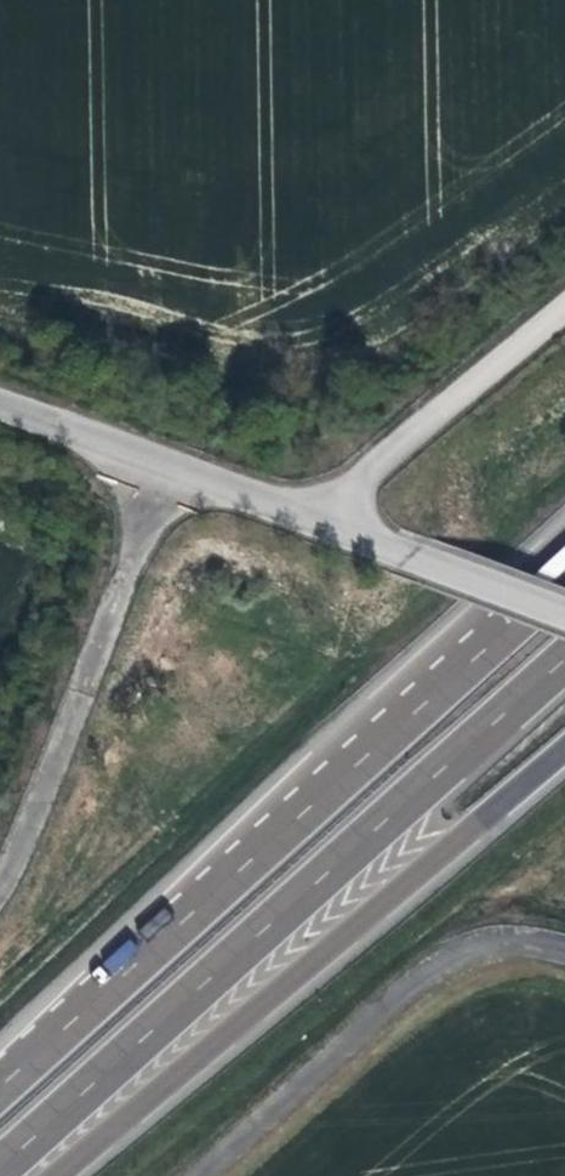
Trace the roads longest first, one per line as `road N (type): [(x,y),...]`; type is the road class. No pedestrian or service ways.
road 1 (motorway): [(0,1164),(564,655)]
road 2 (motorway): [(564,578),(0,1087)]
road 3 (motorway): [(60,1175),(564,756)]
road 4 (unclassified): [(564,618),(166,461),(0,407)]
road 5 (track): [(319,518),(564,315)]

